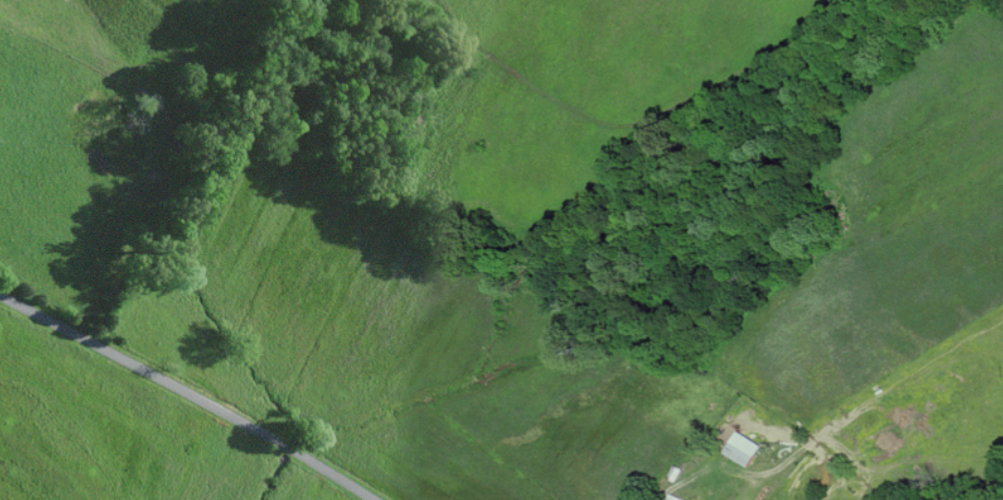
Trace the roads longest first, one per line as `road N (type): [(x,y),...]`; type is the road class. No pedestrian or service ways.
road 1 (tertiary): [(377,499),(0,293)]

